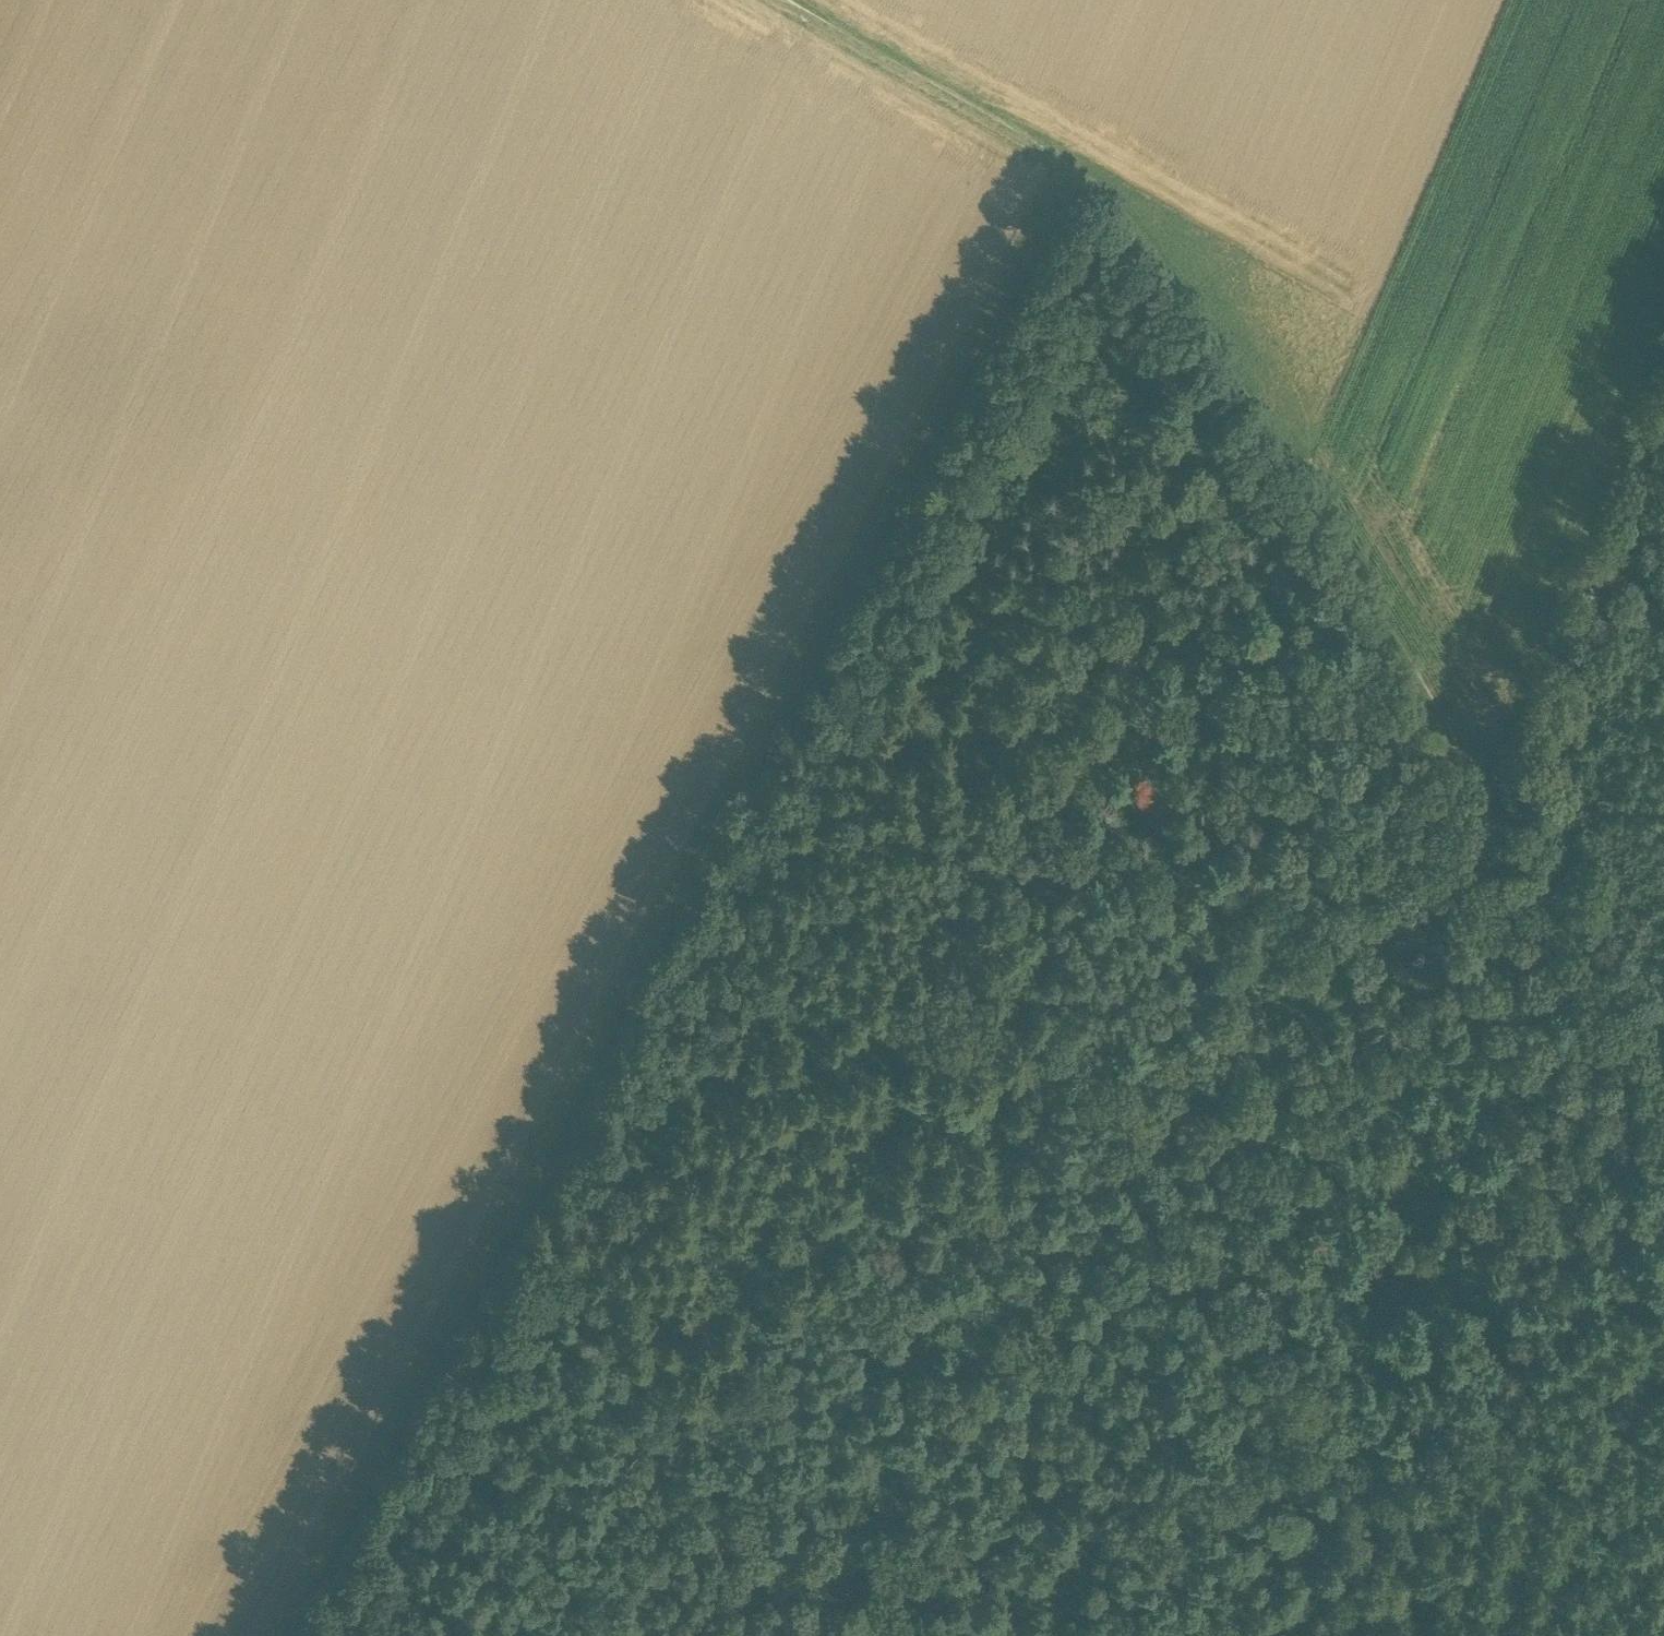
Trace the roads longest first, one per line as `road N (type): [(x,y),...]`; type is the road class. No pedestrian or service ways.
road 1 (track): [(297,1635),(1077,175)]
road 2 (track): [(774,0),(1098,191),(1663,1046)]
road 3 (track): [(1446,723),(819,1635)]
road 4 (track): [(1491,788),(1663,372)]
road 5 (track): [(1663,1463),(1491,1635)]

